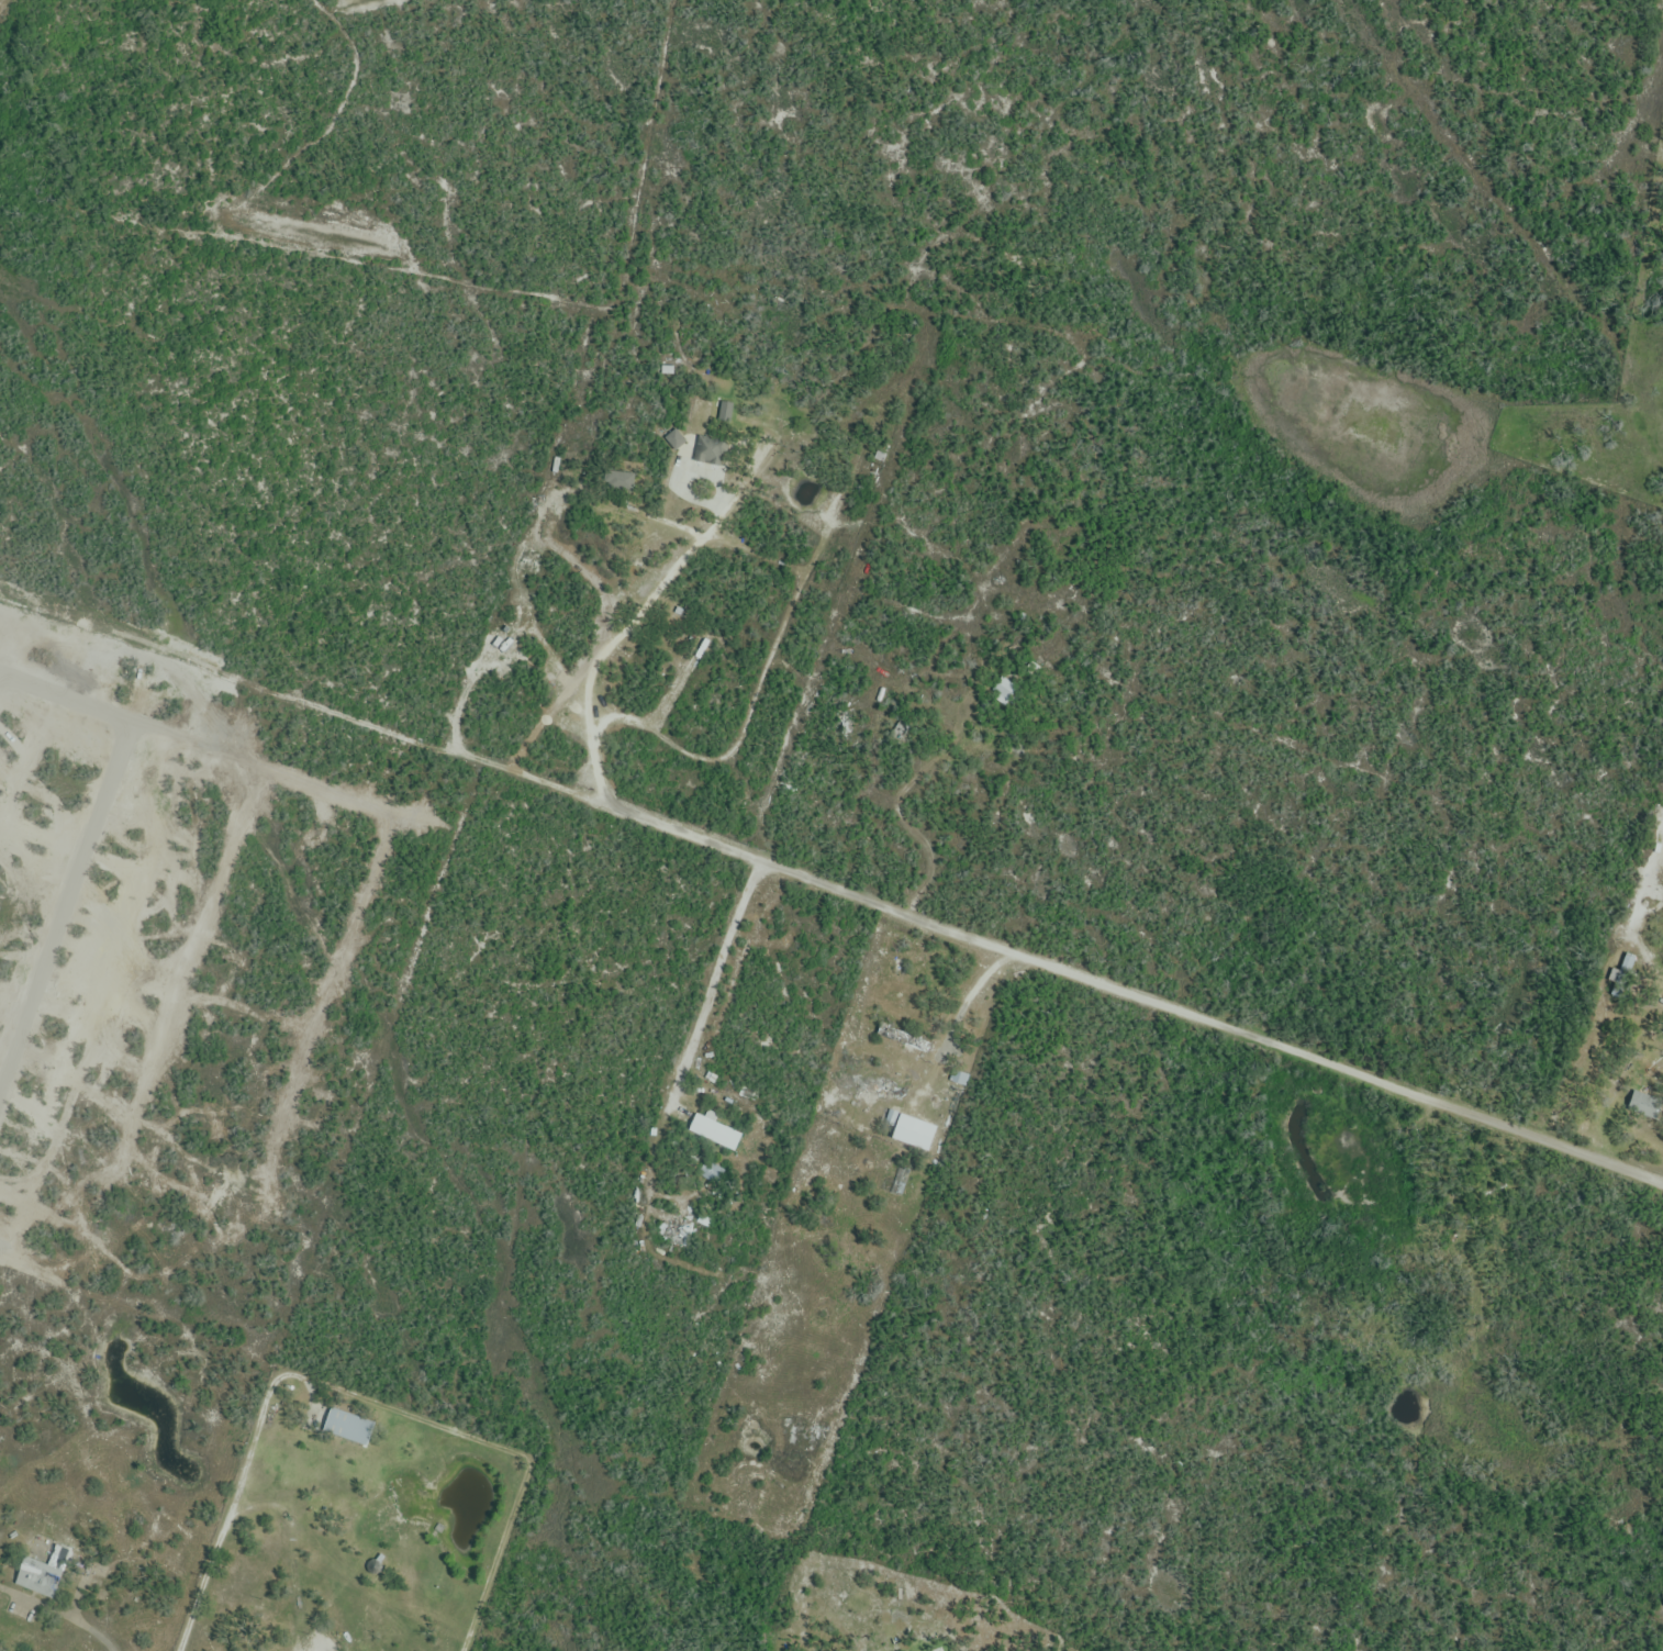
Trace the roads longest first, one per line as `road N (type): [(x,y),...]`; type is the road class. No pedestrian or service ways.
road 1 (residential): [(1662,1184),(468,759)]

